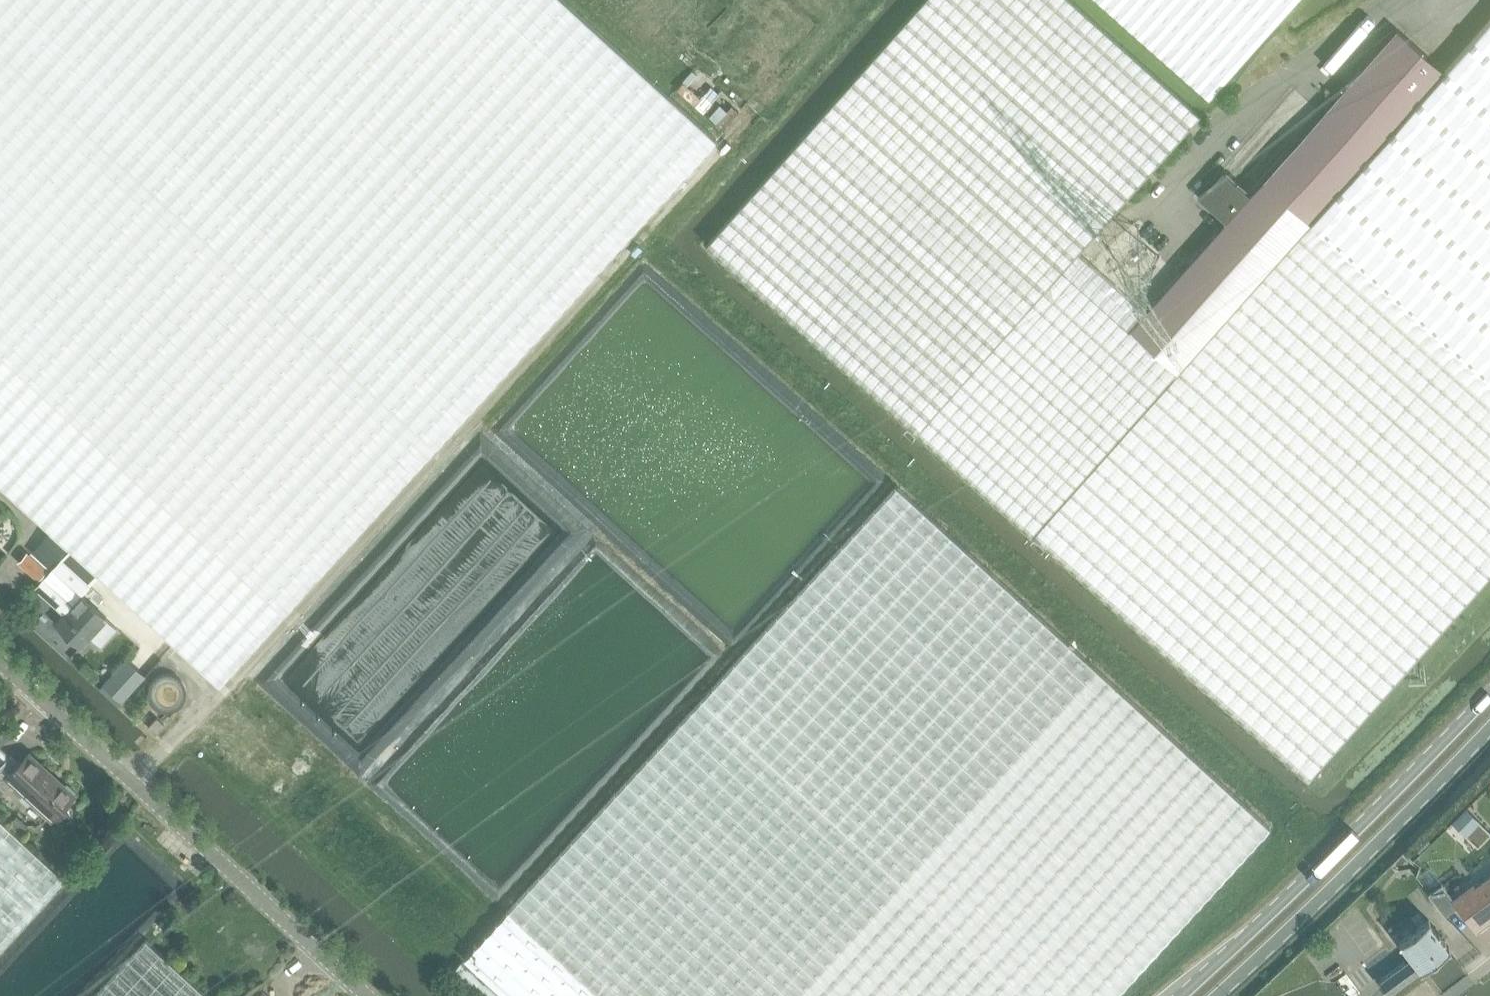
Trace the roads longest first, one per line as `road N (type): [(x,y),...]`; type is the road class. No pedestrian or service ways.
road 1 (unclassified): [(372,995),(0,658)]
road 2 (primary): [(1489,694),(1180,995)]
road 3 (primary): [(1216,995),(1489,728)]

